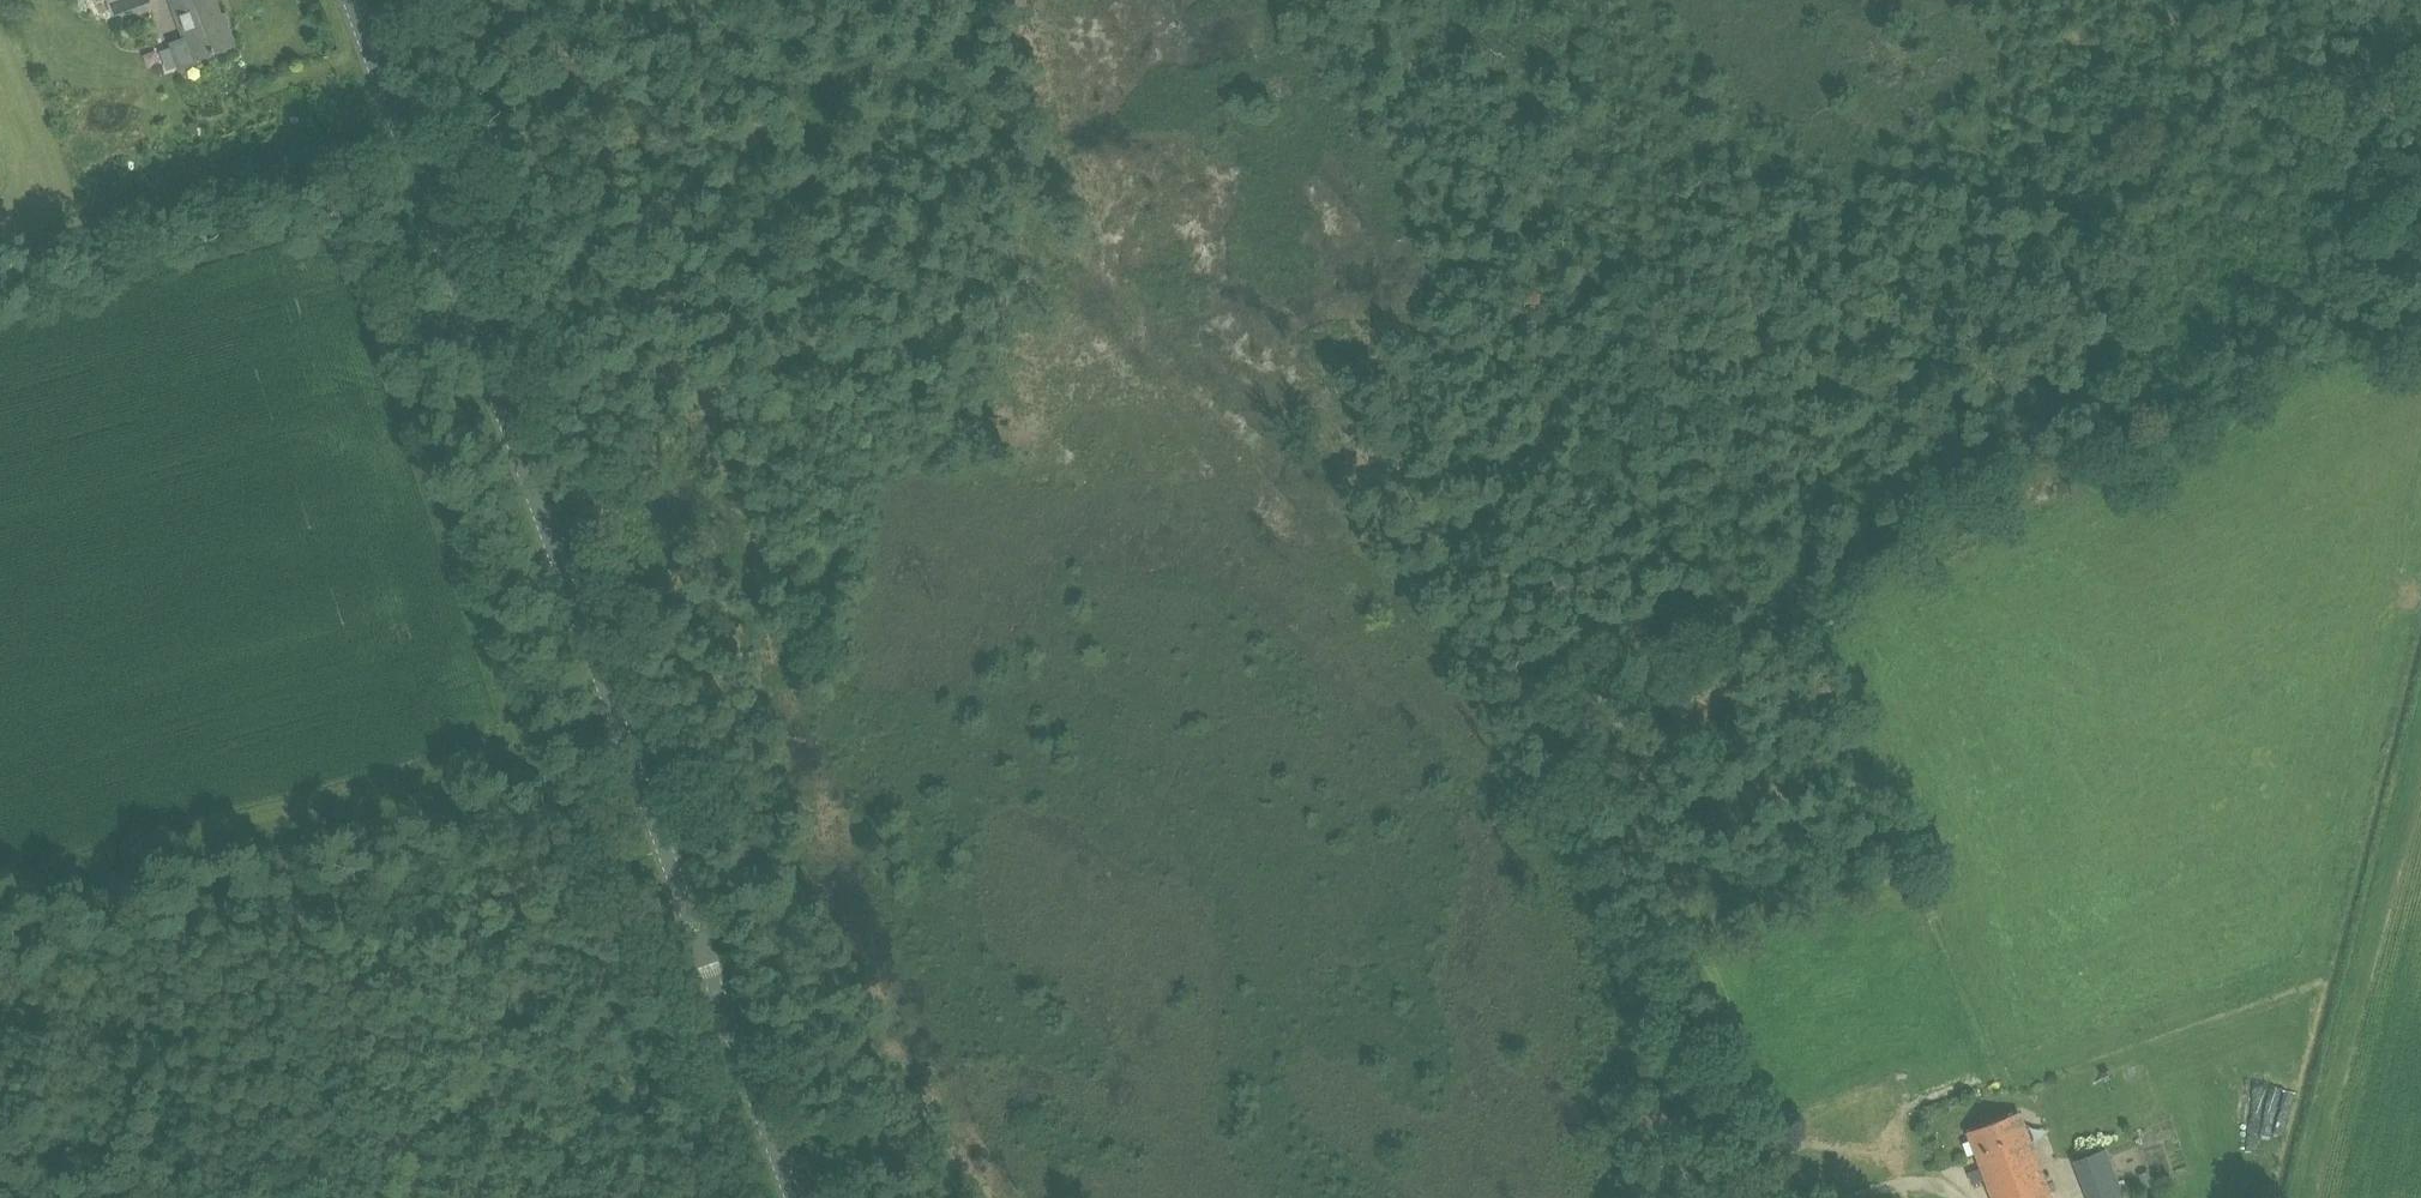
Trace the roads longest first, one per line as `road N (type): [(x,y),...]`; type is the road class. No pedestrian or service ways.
road 1 (tertiary): [(789,1197),(345,0)]

